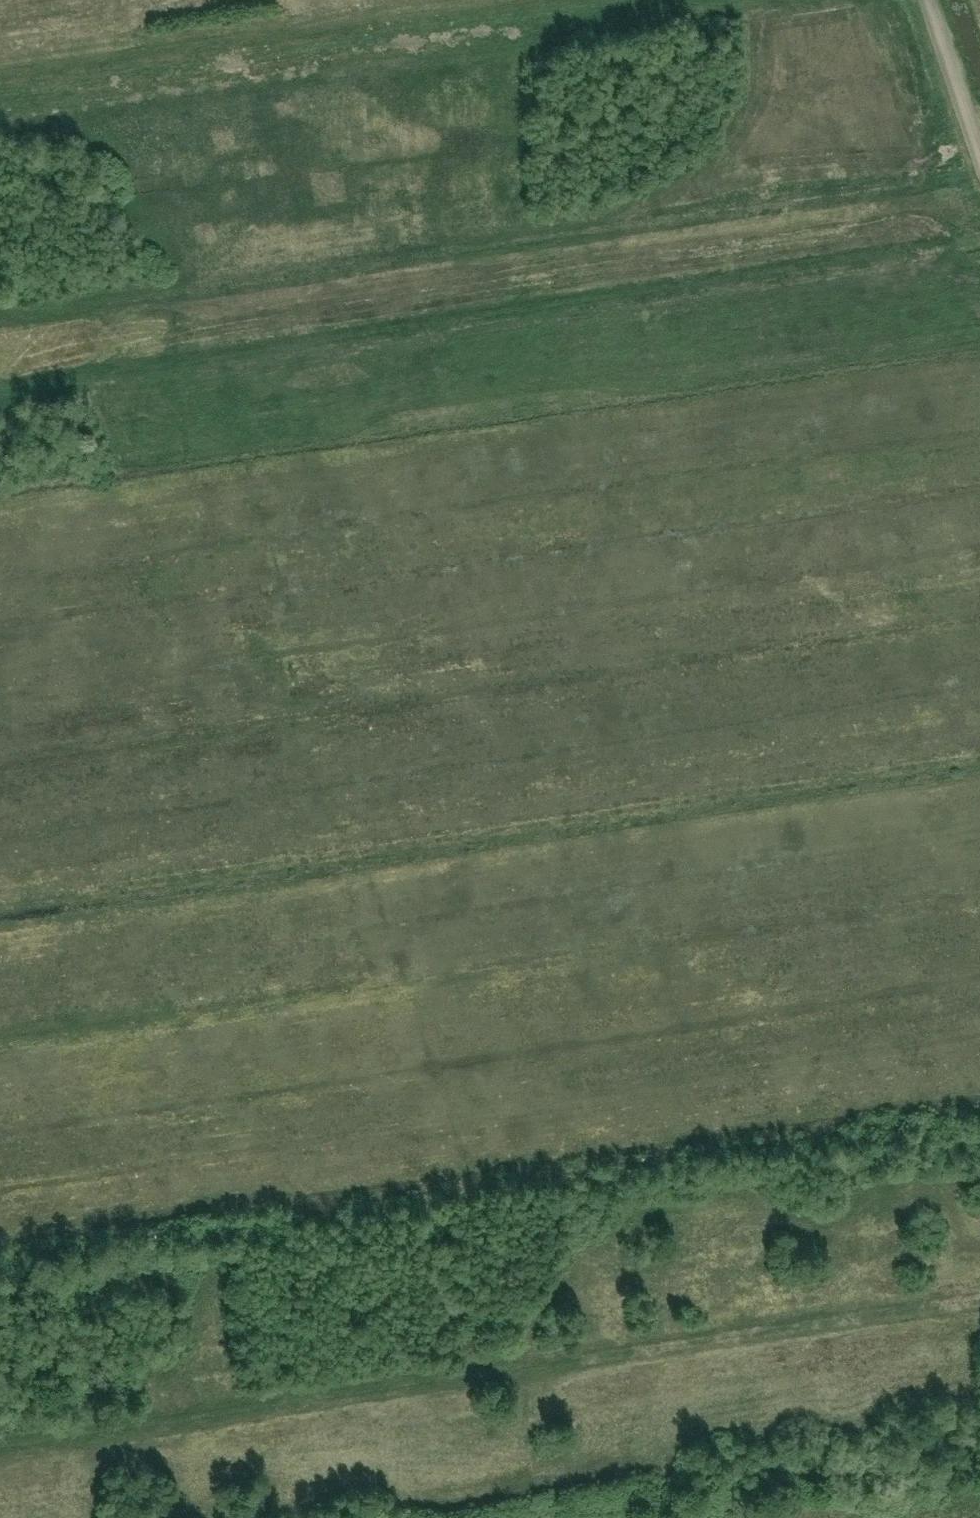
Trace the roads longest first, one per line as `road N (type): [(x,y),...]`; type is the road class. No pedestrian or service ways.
road 1 (track): [(972,124),(930,0)]

